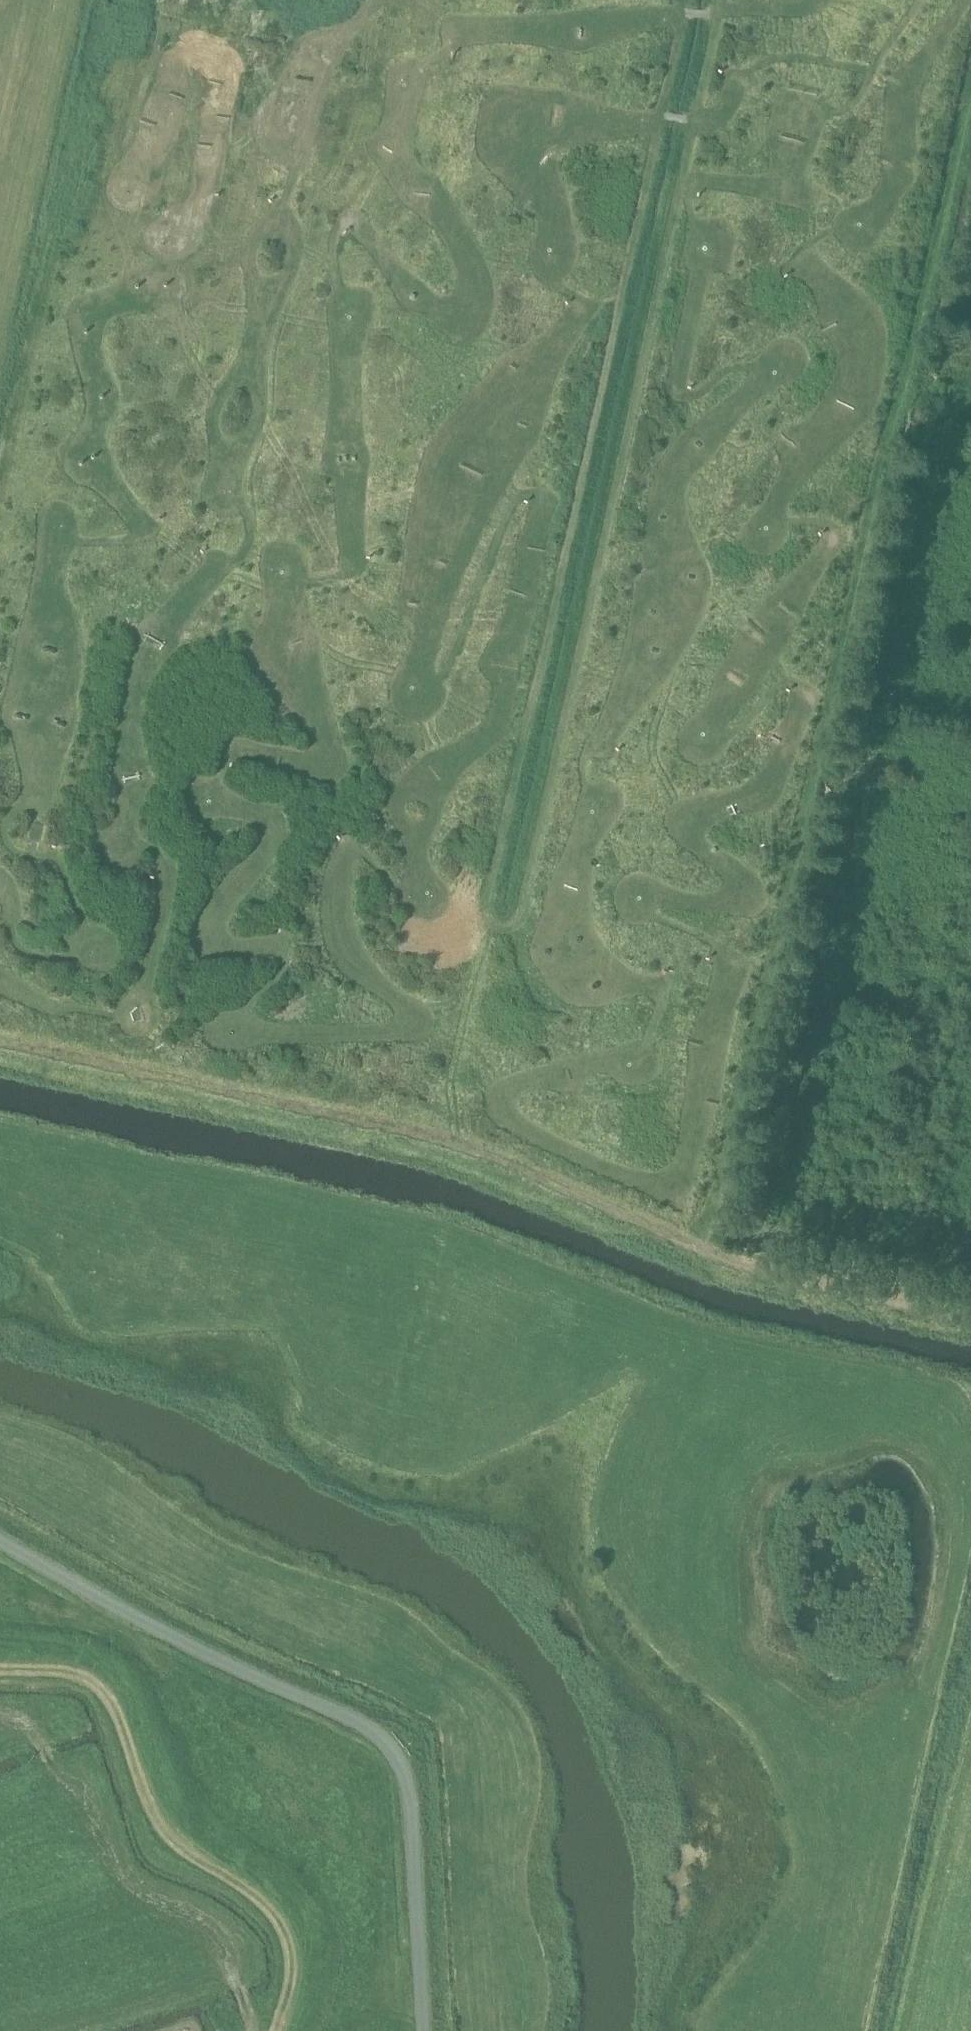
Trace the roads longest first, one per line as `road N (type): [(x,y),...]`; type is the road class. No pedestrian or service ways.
road 1 (track): [(0,1040),(449,1143),(750,1275),(970,1325)]
road 2 (unclassified): [(423,2030),(408,1794),(386,1744),(0,1541)]
road 3 (track): [(281,2030),(293,1971),(283,1926),(260,1899),(183,1851),(161,1827),(113,1702),(89,1678)]

